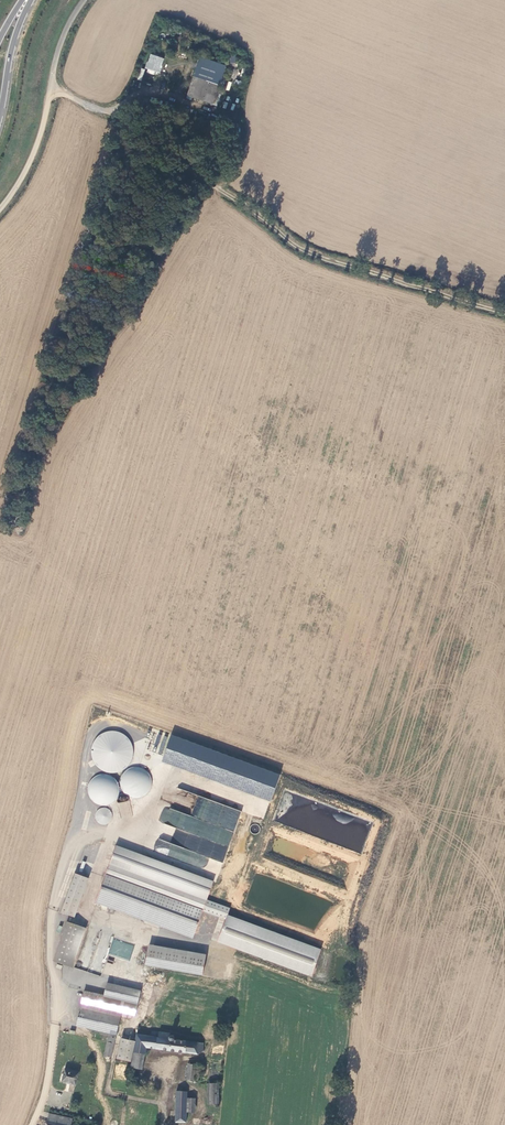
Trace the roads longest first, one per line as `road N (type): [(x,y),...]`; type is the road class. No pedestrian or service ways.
road 1 (track): [(504,314),(296,245),(117,109)]
road 2 (unclassified): [(0,208),(30,163),(59,47),(84,0)]

